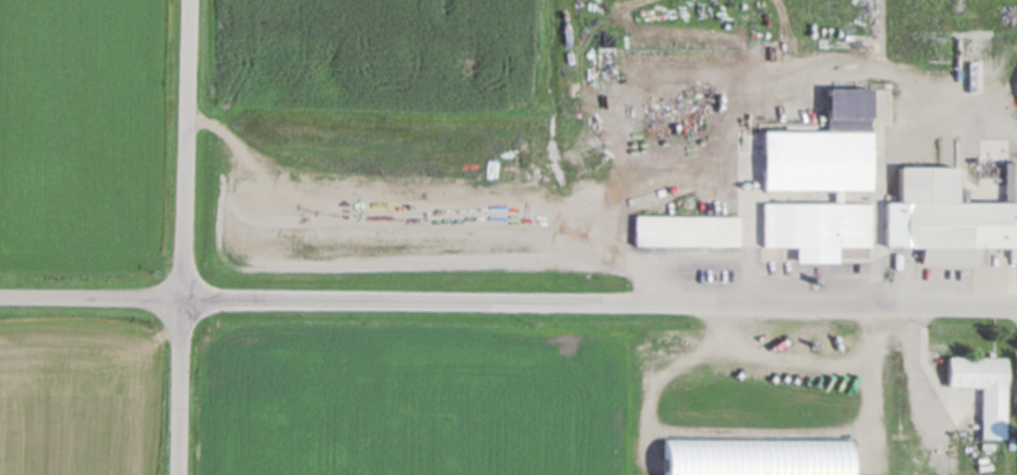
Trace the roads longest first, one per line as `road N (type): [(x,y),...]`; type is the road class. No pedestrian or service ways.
road 1 (residential): [(1016,310),(0,300)]
road 2 (residential): [(190,0),(180,474)]

